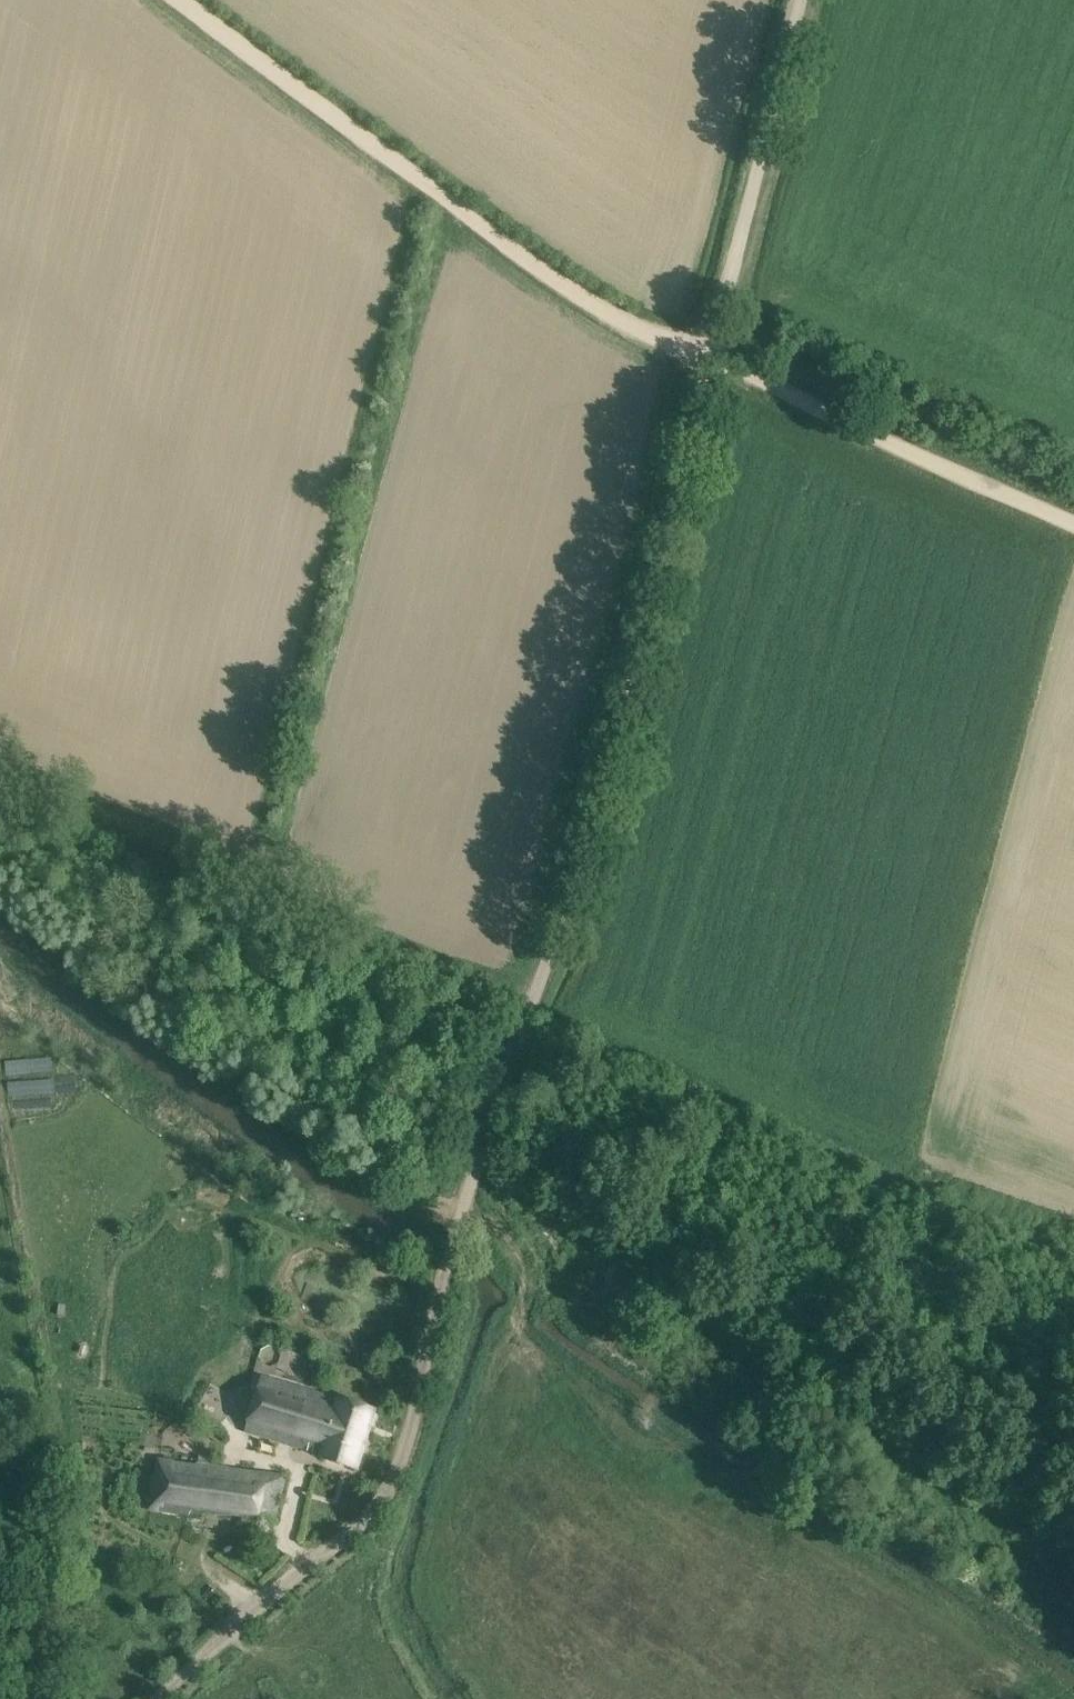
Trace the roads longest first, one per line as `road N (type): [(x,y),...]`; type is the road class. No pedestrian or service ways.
road 1 (unclassified): [(457,1232),(564,917),(803,0)]
road 2 (track): [(155,1698),(352,1534),(387,1494),(457,1232),(292,1139),(184,1059),(0,894)]
road 3 (track): [(191,0),(577,288),(1073,517)]

